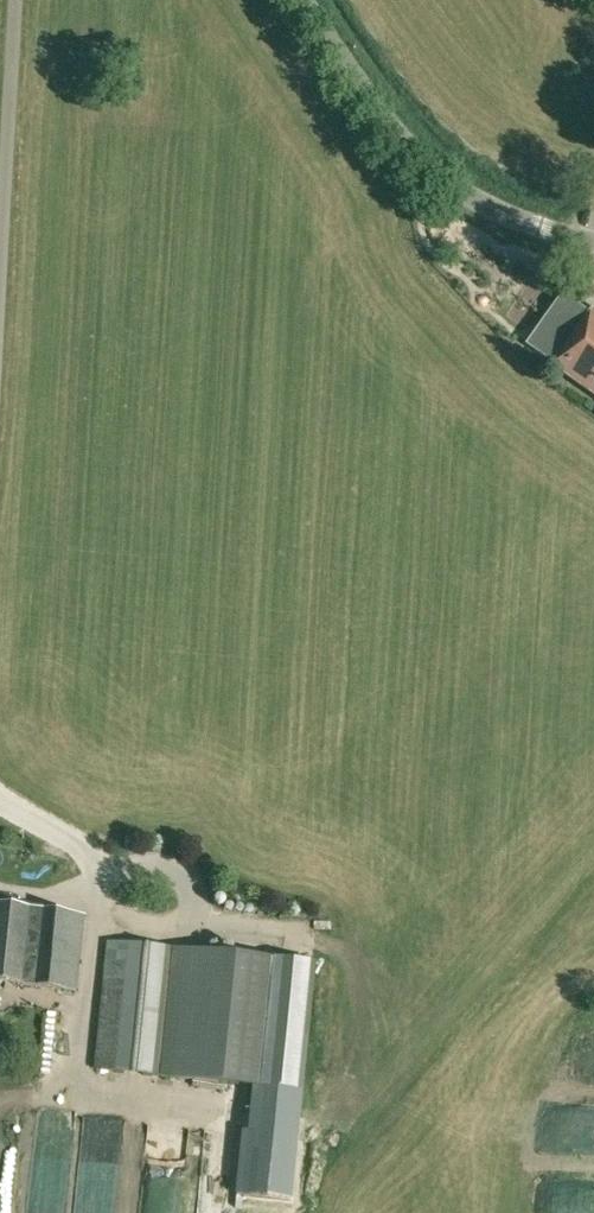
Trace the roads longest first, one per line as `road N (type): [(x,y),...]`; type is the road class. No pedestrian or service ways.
road 1 (unclassified): [(593,239),(515,222),(433,177),(389,131),(300,0)]

